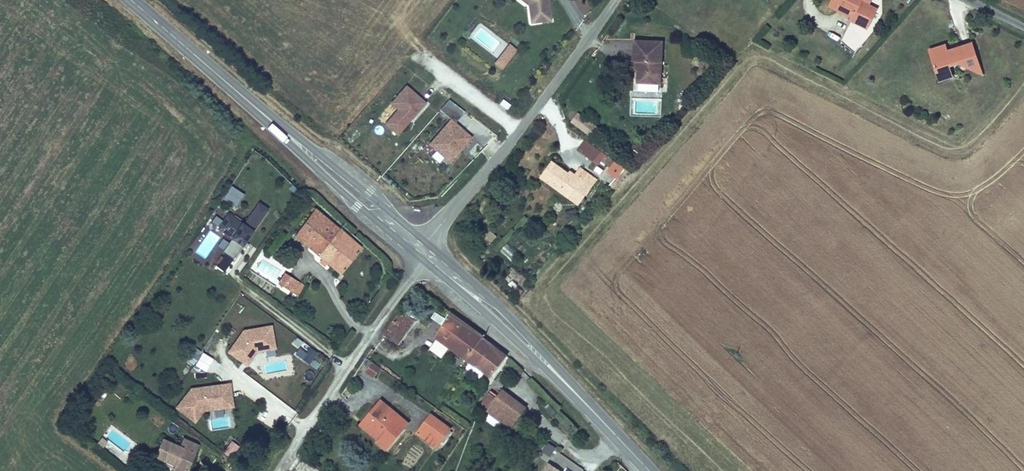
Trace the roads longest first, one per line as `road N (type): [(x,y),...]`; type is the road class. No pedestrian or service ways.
road 1 (tertiary): [(131,0),(421,249)]
road 2 (unclassified): [(421,249),(618,0)]
road 3 (tertiary): [(428,254),(650,470)]
road 4 (residential): [(272,470),(428,254)]

